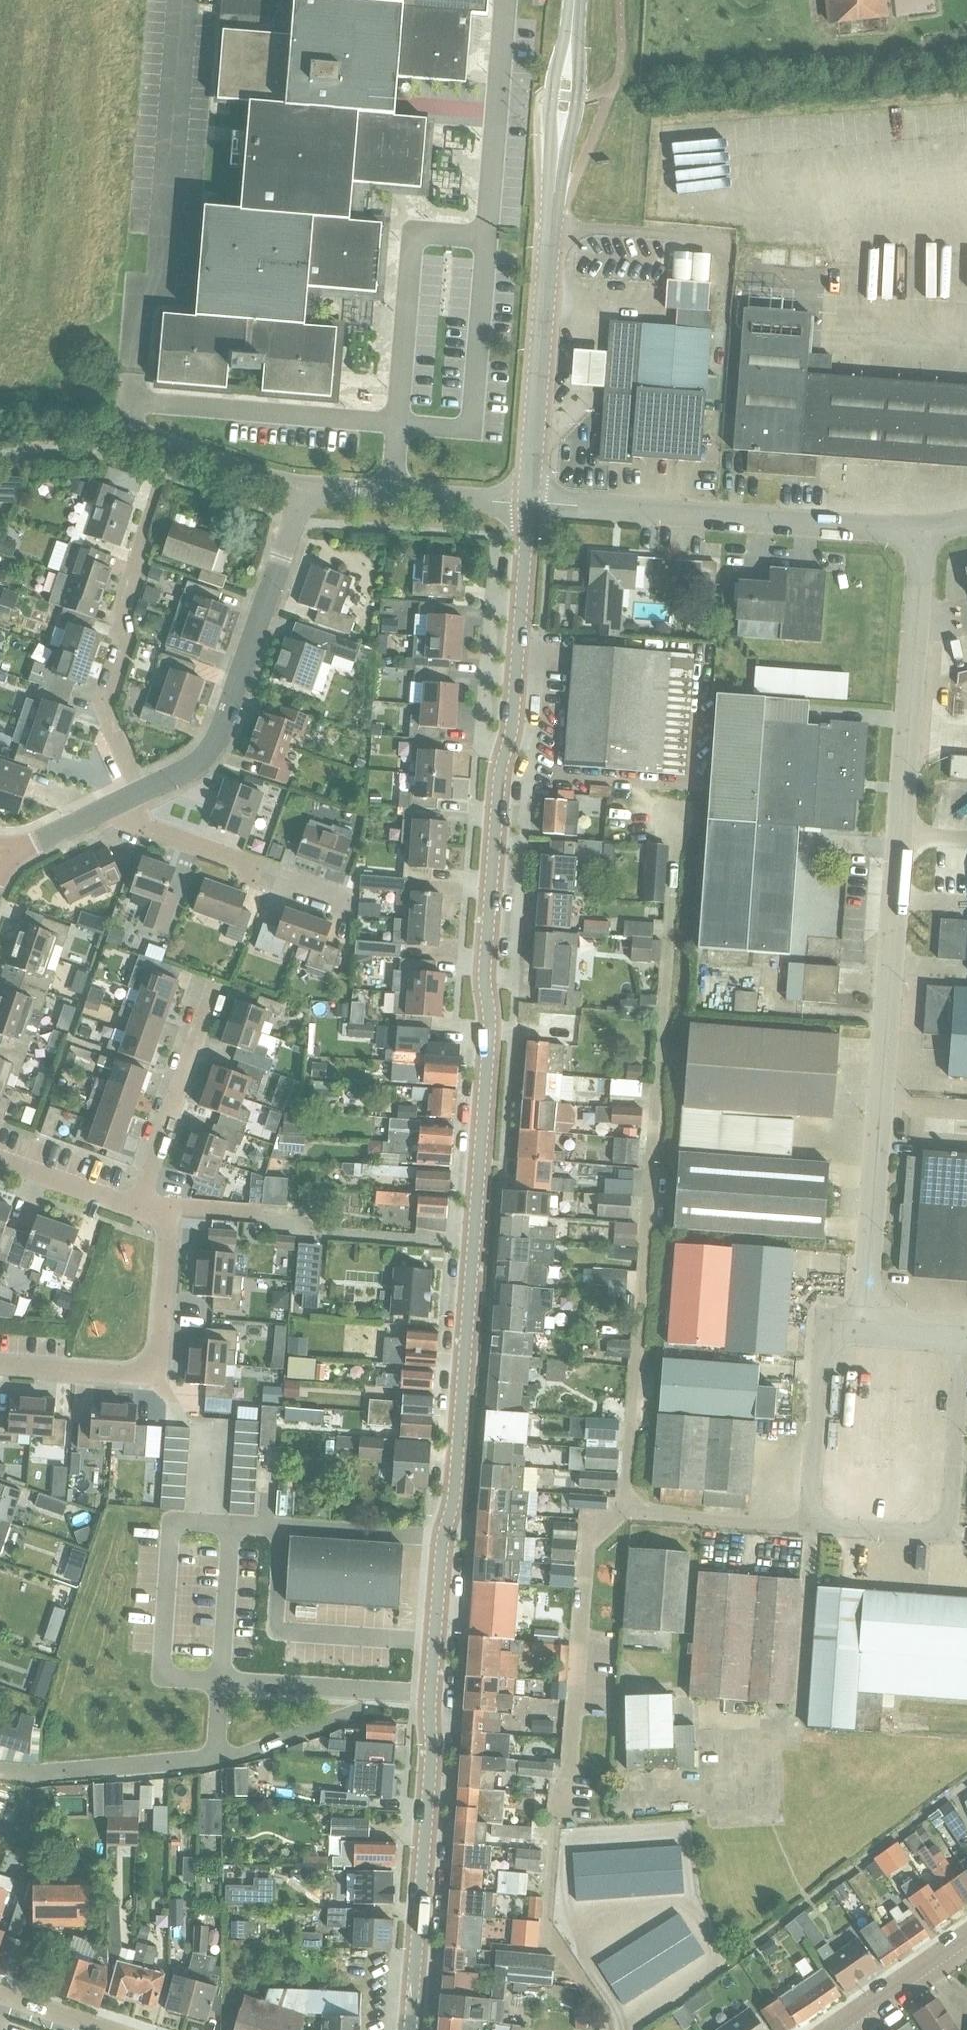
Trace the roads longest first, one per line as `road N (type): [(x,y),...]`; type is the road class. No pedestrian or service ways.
road 1 (secondary): [(416,2029),(434,1754),(429,1709),(493,1047),(486,971),(514,732),(530,504)]
road 2 (unclassified): [(864,1321),(922,528)]
road 3 (unclassified): [(922,528),(530,504)]
road 4 (residential): [(141,793),(211,757),(308,487)]
road 5 (residential): [(141,793),(102,711),(125,640),(139,547),(172,447)]
road 6 (unclassified): [(813,1519),(832,1530),(922,1534),(941,1526),(949,1508),(961,1329)]
road 7 (residential): [(0,1365),(153,1367),(168,1231),(137,1208)]
road 8 (secondary): [(530,504),(553,221)]
road 9 (residential): [(350,899),(151,828),(127,800)]
road 10 (residential): [(217,981),(137,1208)]
road 11 (residential): [(607,2029),(604,2011),(547,1932),(555,1823)]
road 12 (secondary): [(553,221),(579,99),(575,1)]
road 13 (secondary): [(575,1),(552,97),(553,221)]
road 14 (unclassified): [(813,1519),(823,1347),(864,1321)]
road 15 (residential): [(360,492),(530,504)]
road 16 (residential): [(830,2029),(966,1936)]
road 17 (residential): [(137,1208),(0,1164)]
road 18 (residential): [(308,487),(172,447)]
road 19 (residential): [(6,852),(127,800)]

